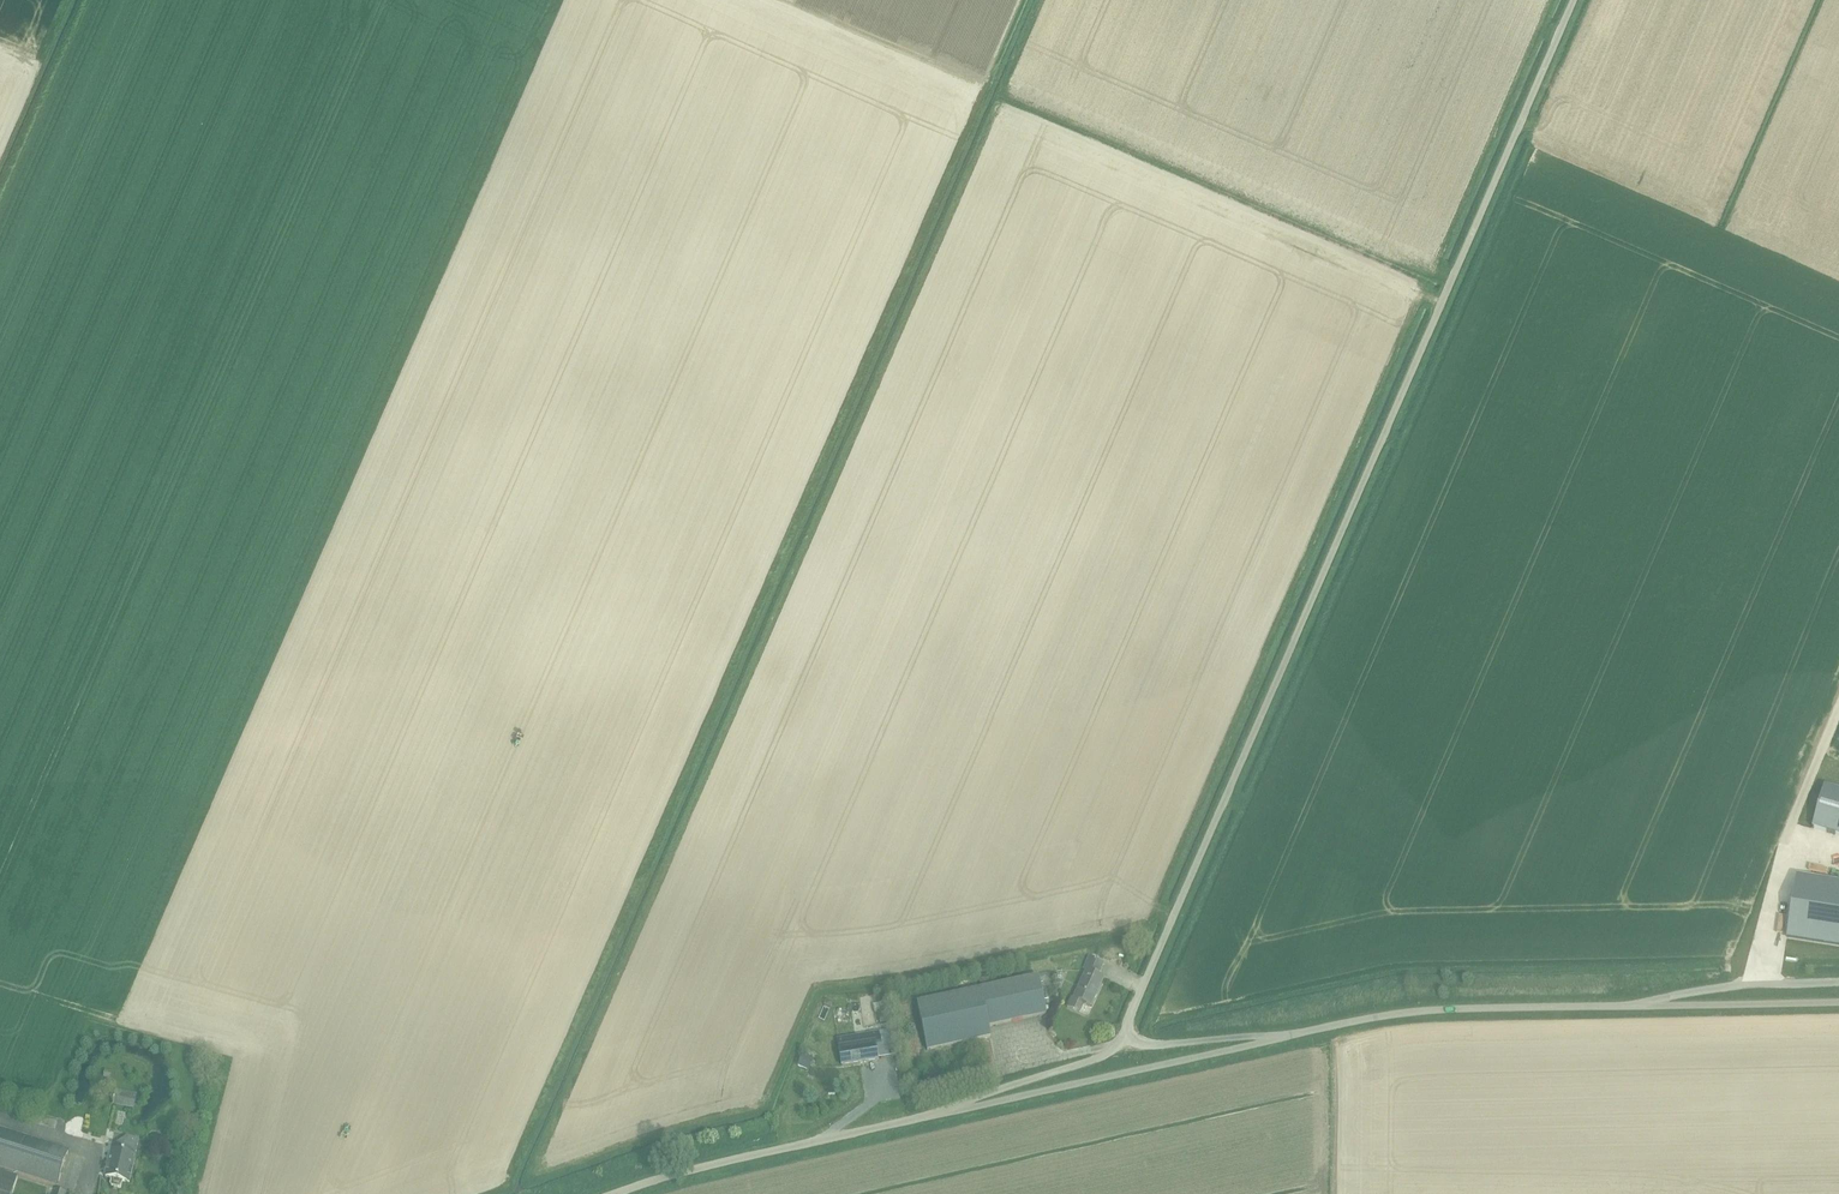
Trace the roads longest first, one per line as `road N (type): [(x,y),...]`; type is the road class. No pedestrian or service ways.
road 1 (unclassified): [(1128,1042),(1582,0)]
road 2 (unclassified): [(1838,1004),(1412,1013),(1285,1038)]
road 3 (unclassified): [(990,1098),(615,1193)]
road 4 (unclassified): [(1285,1038),(990,1098)]
road 5 (residential): [(1128,1042),(1285,1038)]
road 6 (unclassified): [(990,1098),(1128,1042)]

